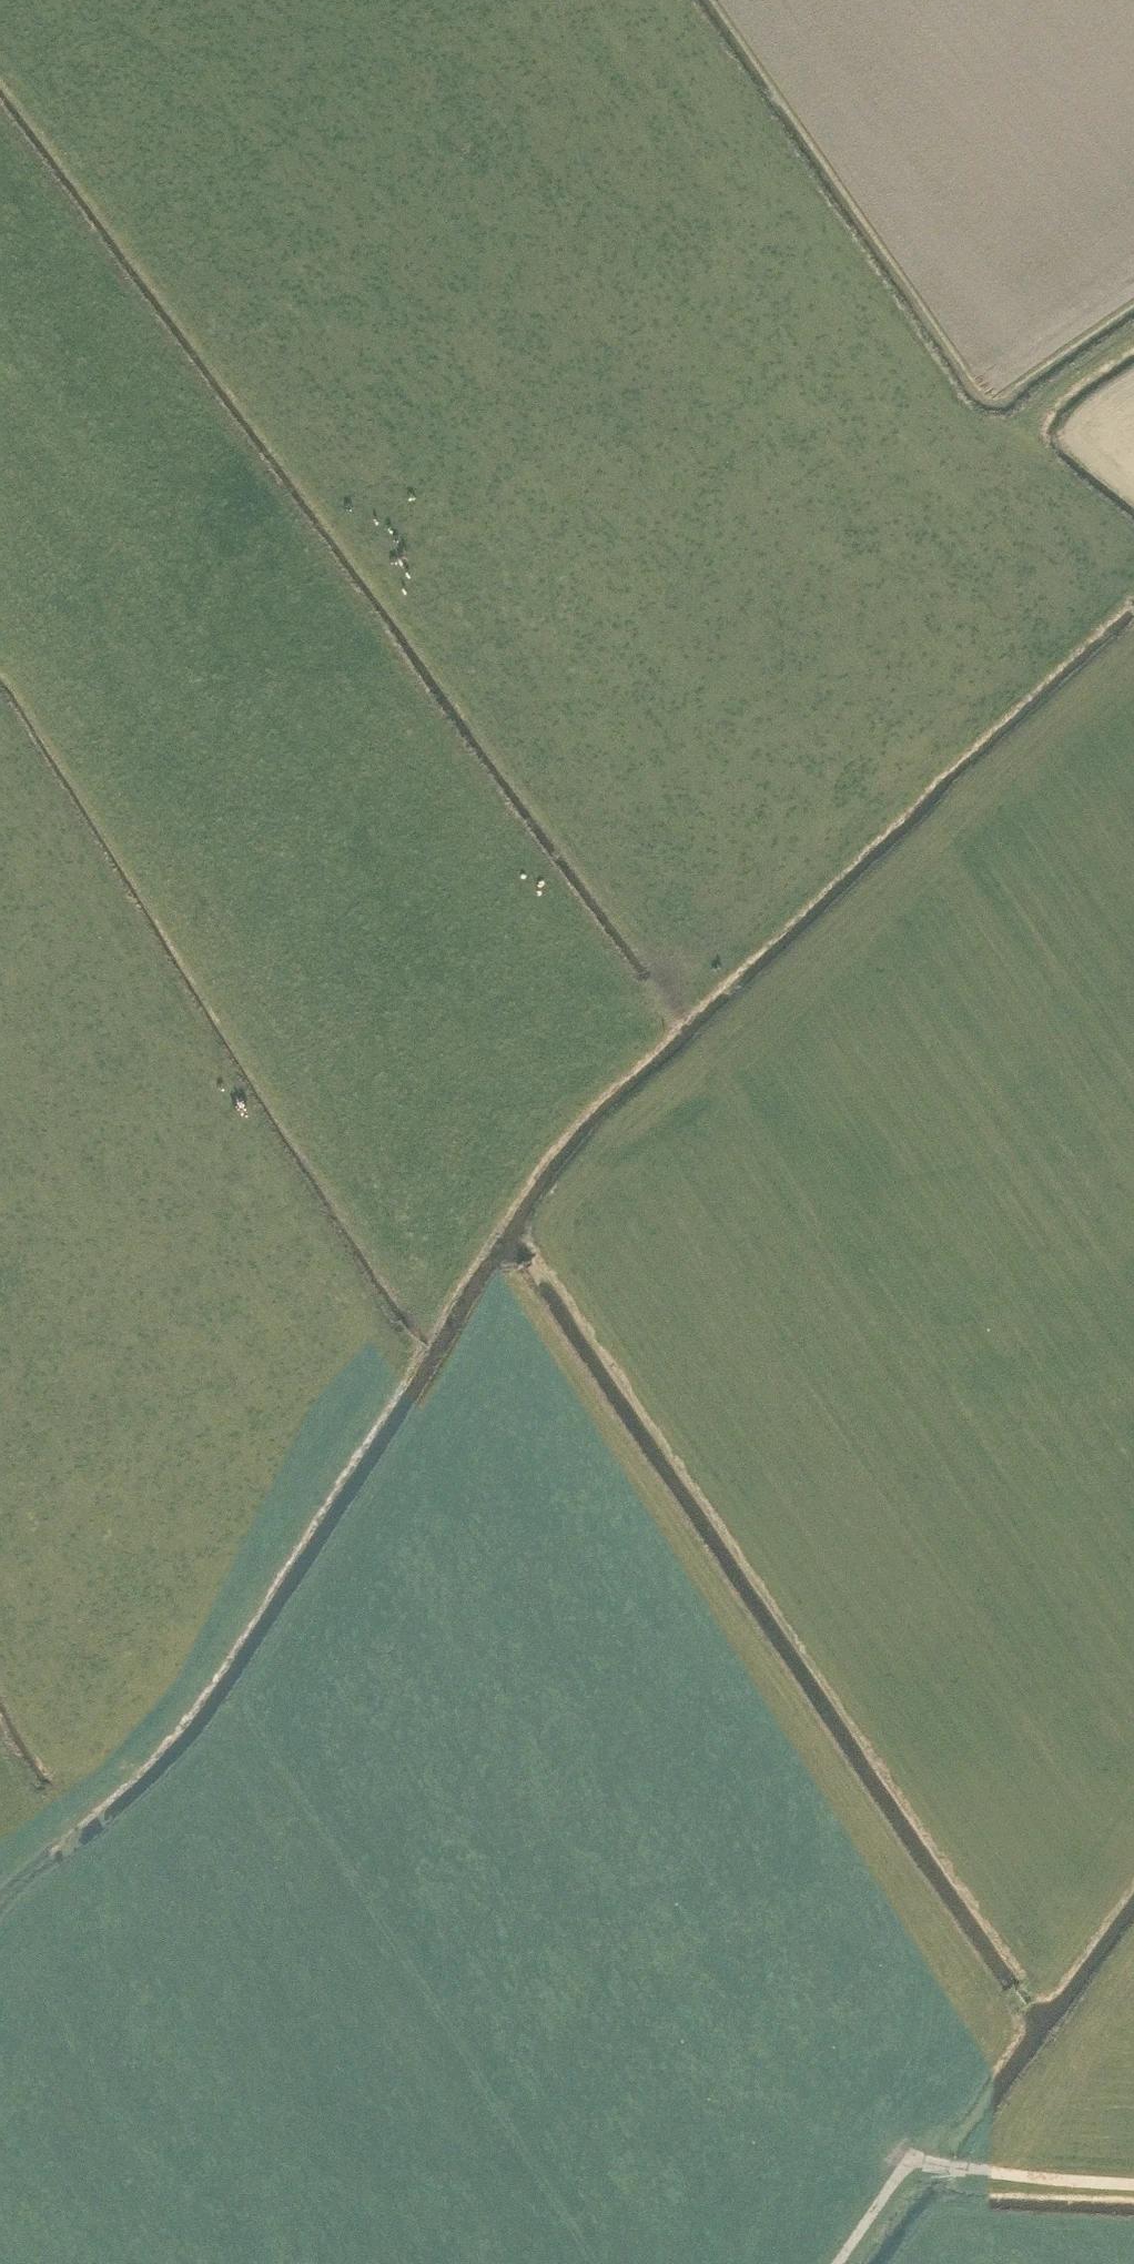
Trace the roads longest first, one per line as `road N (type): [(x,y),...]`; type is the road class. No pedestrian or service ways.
road 1 (track): [(1031,416),(1133,332)]

